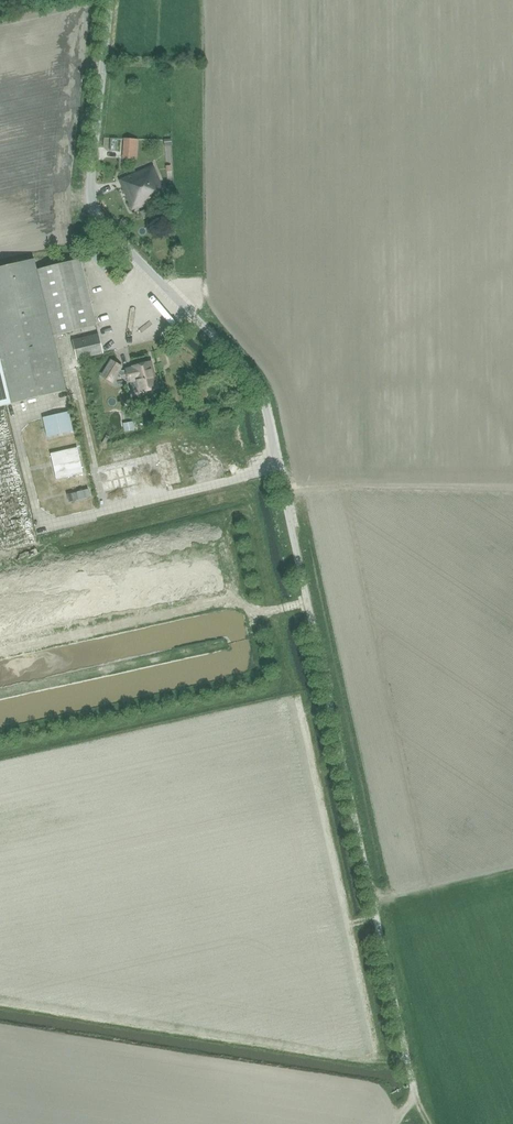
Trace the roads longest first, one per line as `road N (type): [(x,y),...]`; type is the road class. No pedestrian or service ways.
road 1 (unclassified): [(416,1095),(263,385),(90,202),(110,0)]
road 2 (track): [(408,1061),(396,1066),(0,1003)]
road 3 (track): [(0,537),(275,467)]
road 4 (track): [(512,491),(279,489)]

